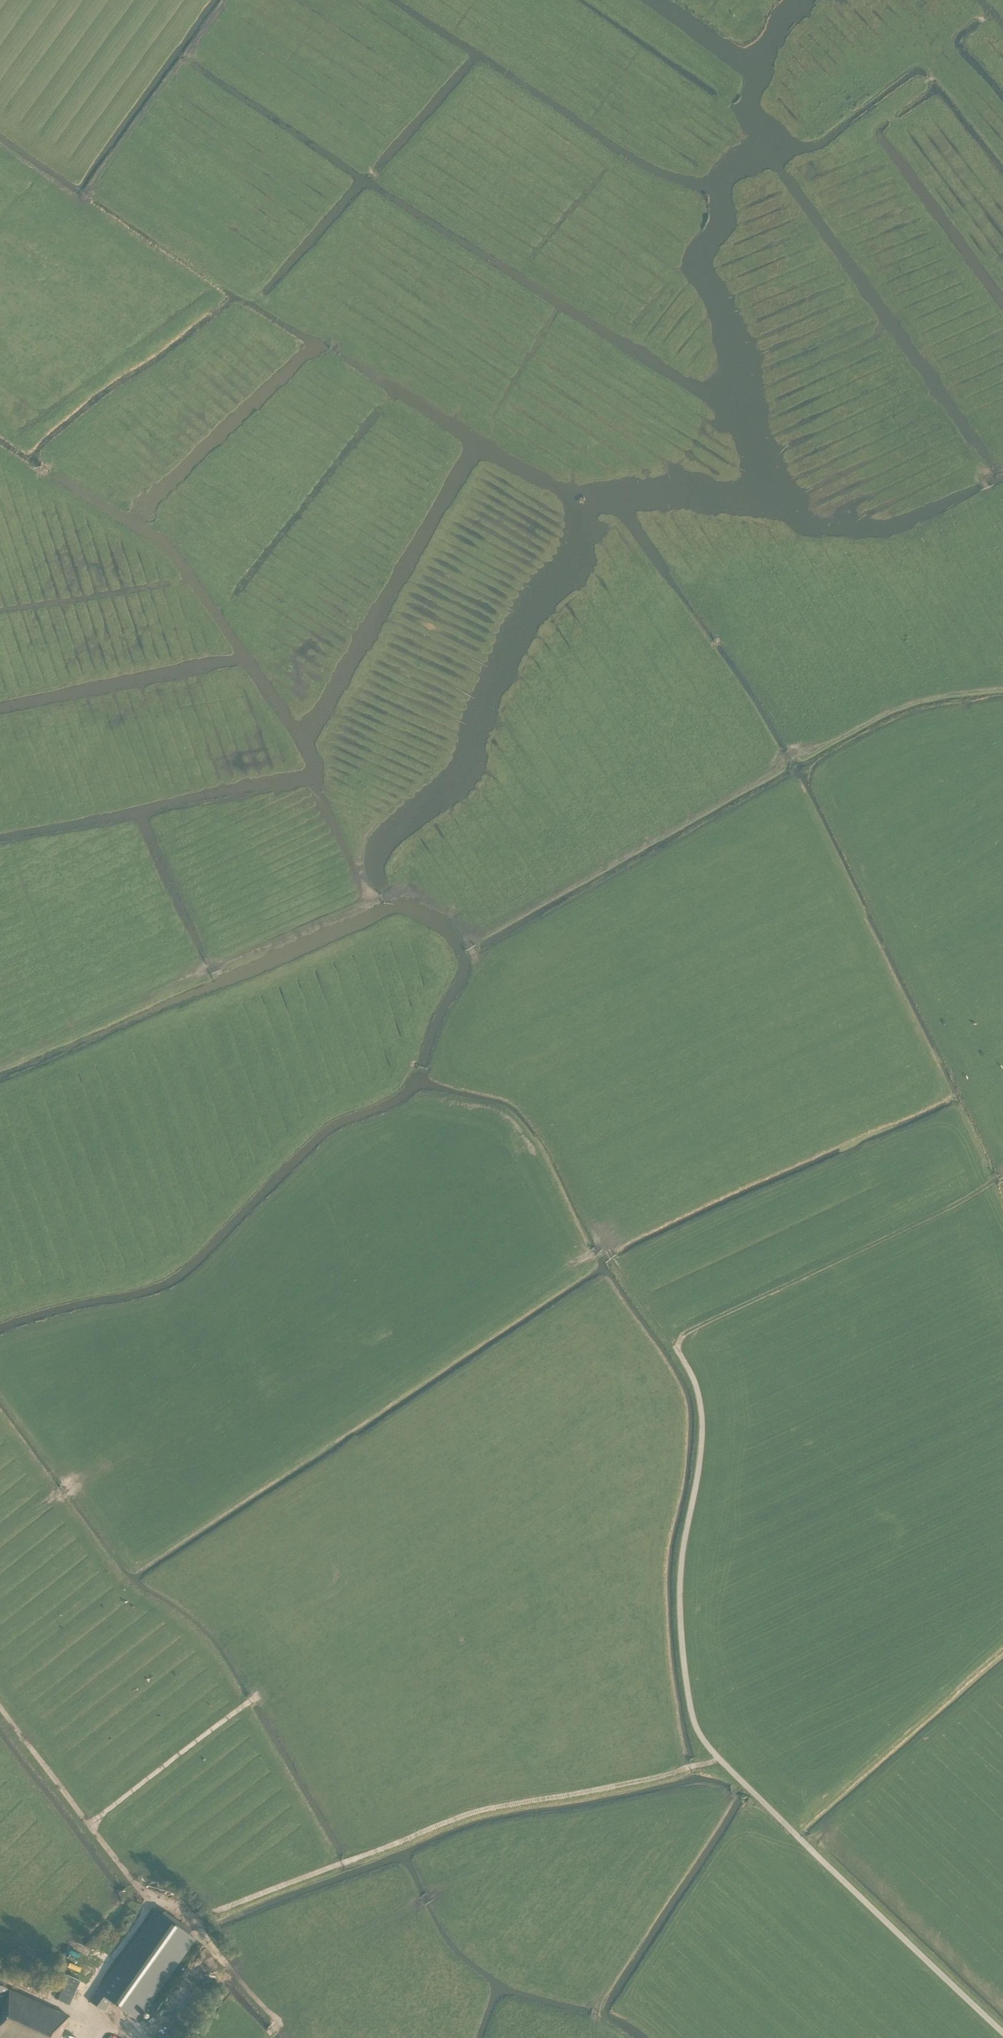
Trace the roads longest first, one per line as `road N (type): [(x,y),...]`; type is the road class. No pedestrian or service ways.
road 1 (track): [(1002,1177),(682,1333),(675,1345),(616,1265),(519,1089),(452,919),(409,893),(381,896)]
road 2 (track): [(720,1762),(472,1815),(224,1907),(198,1931),(177,1908),(138,1887),(0,1707)]
road 3 (track): [(1002,2026),(756,1797),(697,1730),(680,1608),(700,1420),(675,1345)]

